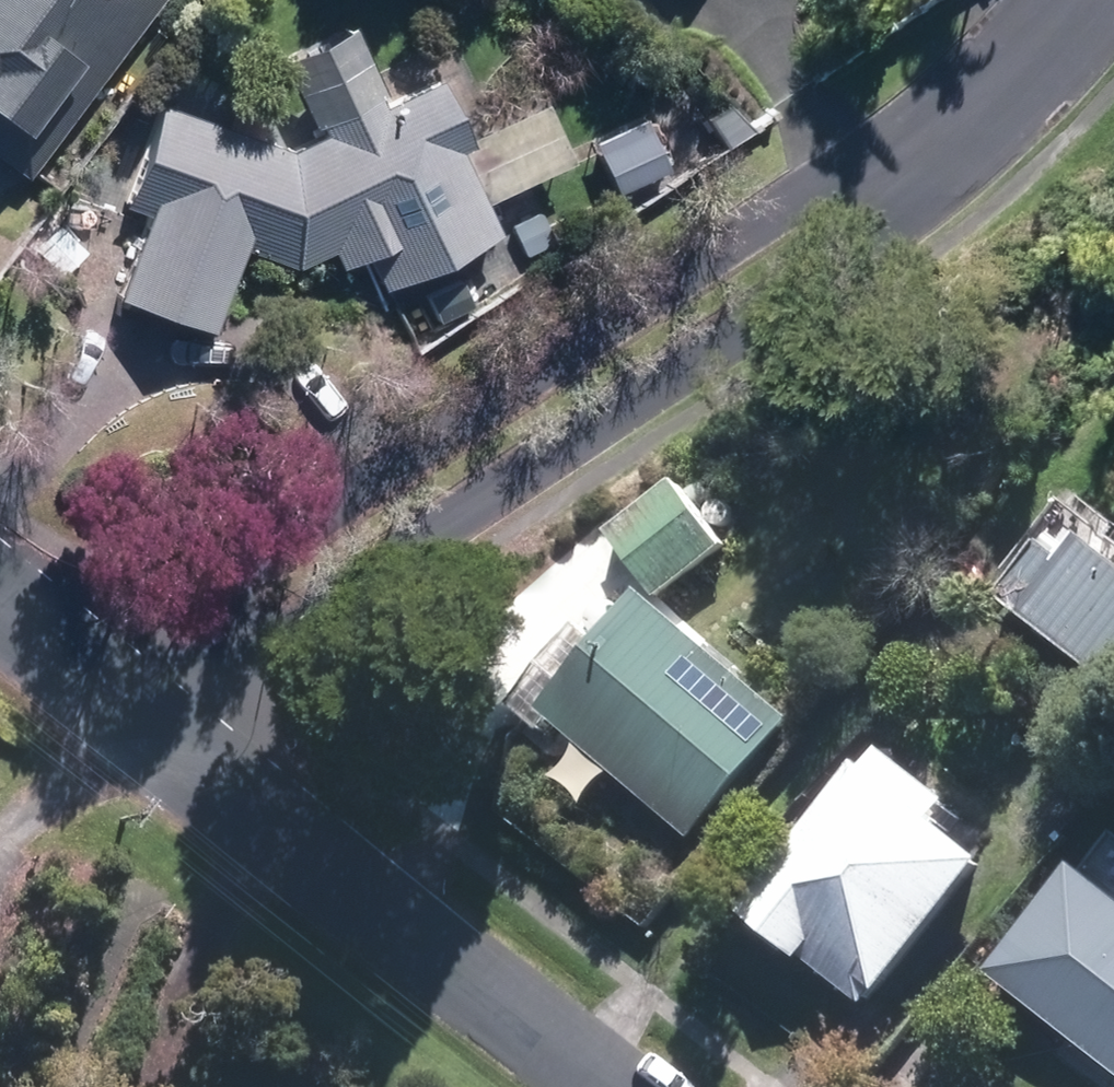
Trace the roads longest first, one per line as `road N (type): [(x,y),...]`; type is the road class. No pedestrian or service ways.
road 1 (residential): [(87,676),(794,197),(907,169)]
road 2 (residential): [(907,169),(856,247),(174,745)]
road 3 (residential): [(174,745),(618,1086)]
road 4 (residential): [(1094,0),(1008,92),(907,169)]

